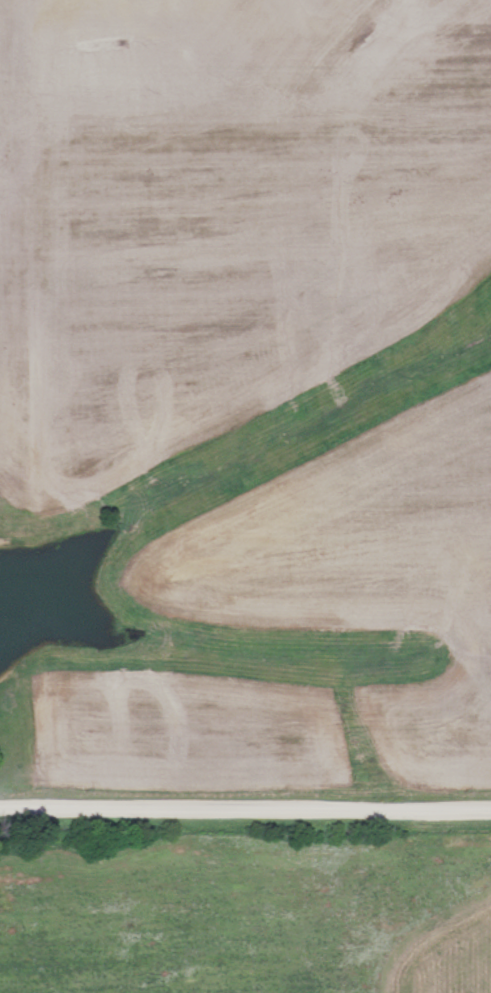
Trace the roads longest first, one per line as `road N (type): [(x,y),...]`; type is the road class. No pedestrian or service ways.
road 1 (residential): [(0,810),(490,811)]

